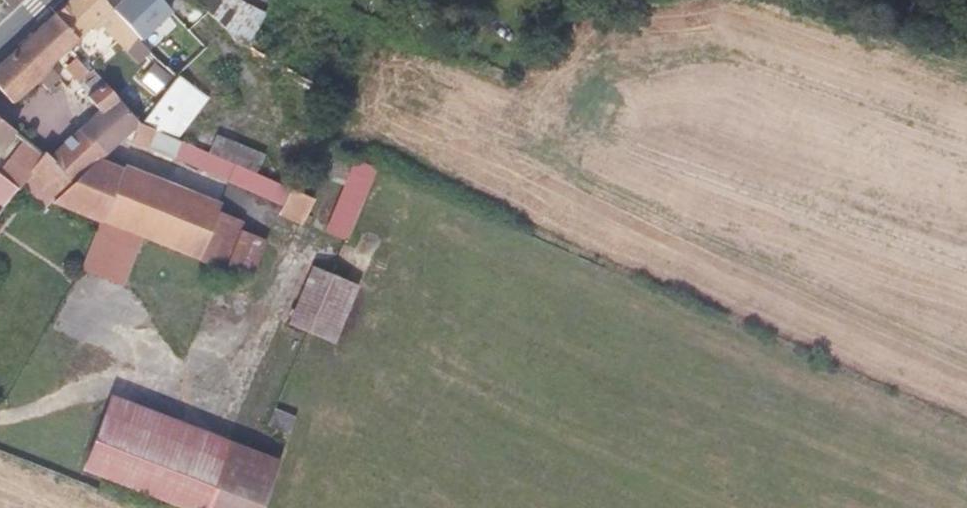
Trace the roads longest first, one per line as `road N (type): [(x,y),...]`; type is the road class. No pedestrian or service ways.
road 1 (track): [(792,0),(966,61)]

